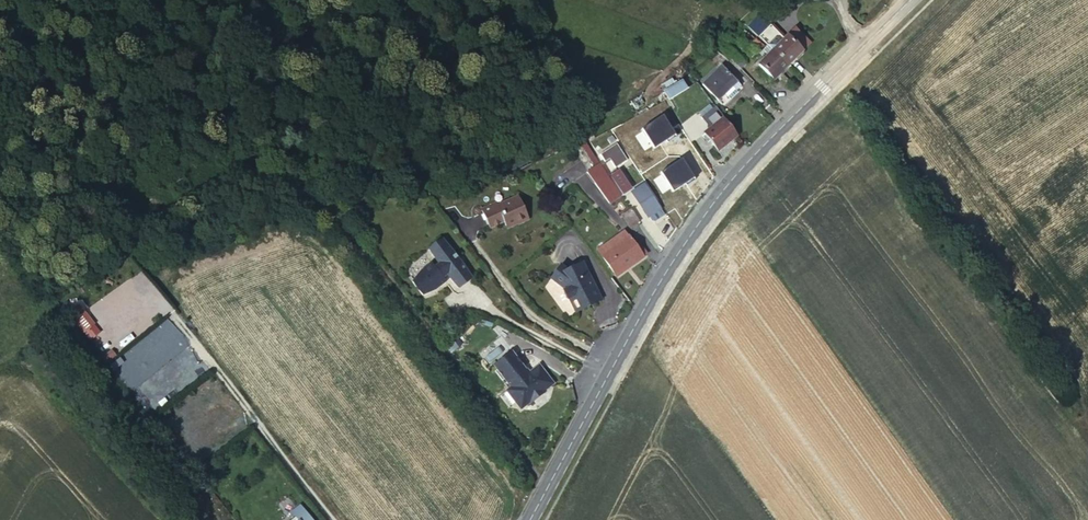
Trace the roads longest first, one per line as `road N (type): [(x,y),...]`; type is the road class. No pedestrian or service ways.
road 1 (tertiary): [(911,0),(714,203),(661,280),(530,519)]

